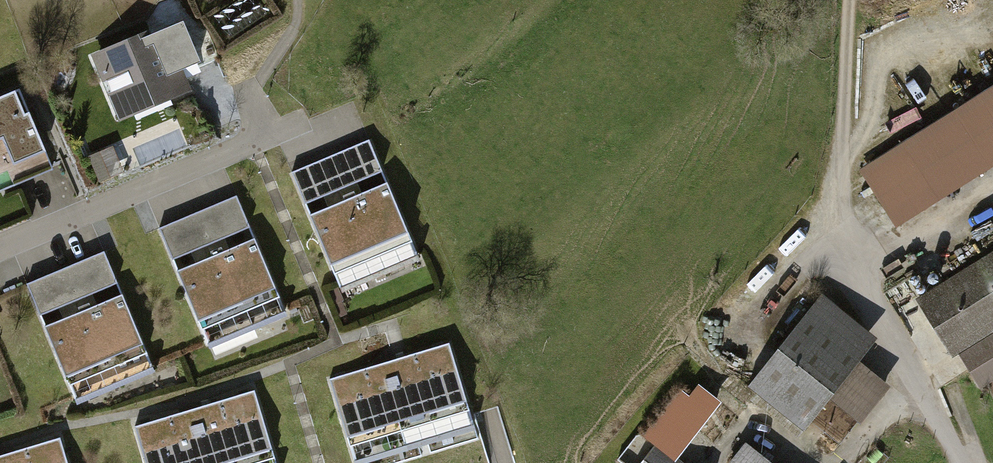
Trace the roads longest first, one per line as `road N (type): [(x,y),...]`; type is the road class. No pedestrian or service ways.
road 1 (residential): [(0,247),(258,137)]
road 2 (track): [(850,0),(839,174),(847,250)]

